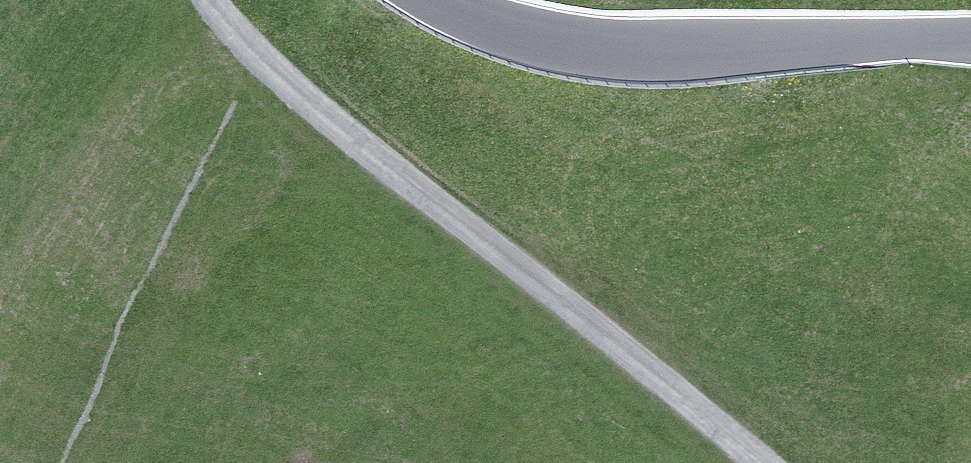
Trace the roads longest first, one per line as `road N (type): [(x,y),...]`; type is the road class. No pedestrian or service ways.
road 1 (track): [(216,0),(353,136),(765,462)]
road 2 (secondary): [(434,0),(541,40),(625,52),(970,35)]

